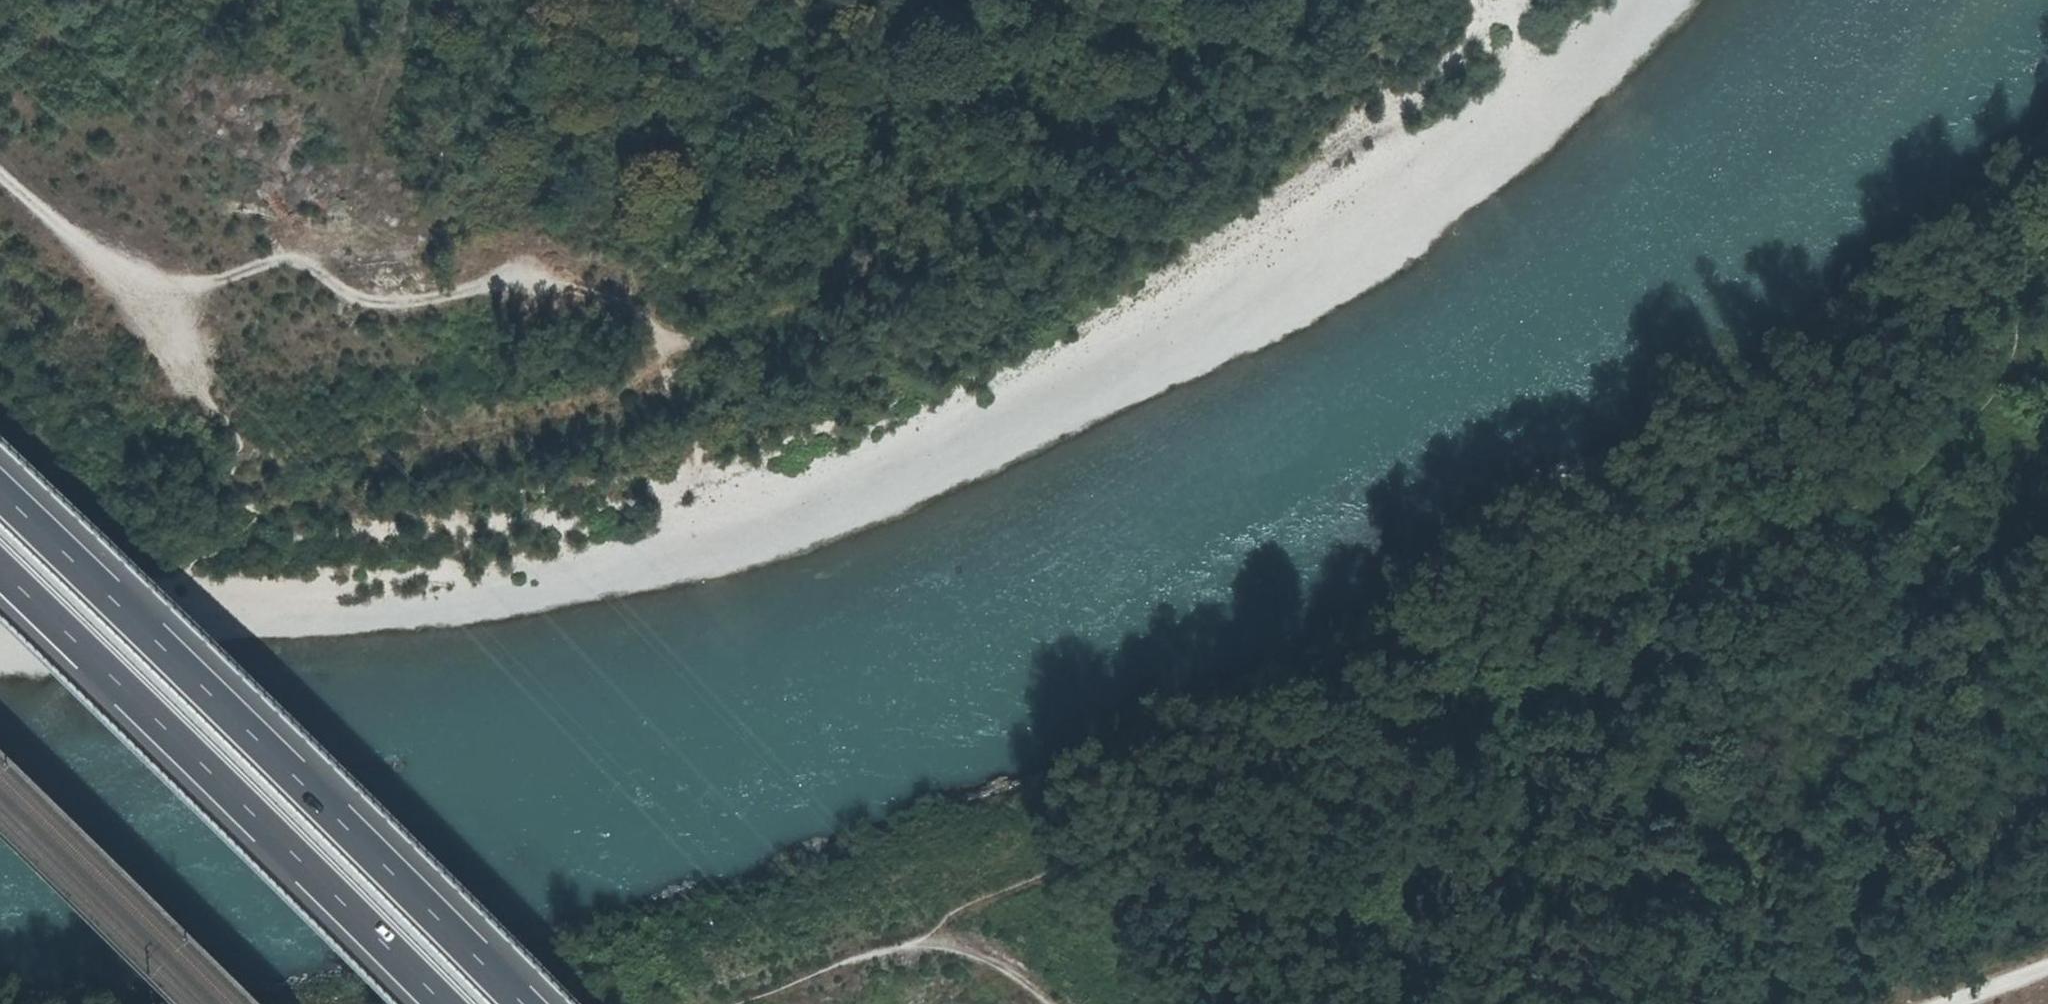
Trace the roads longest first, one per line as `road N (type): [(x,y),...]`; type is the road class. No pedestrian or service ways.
road 1 (motorway): [(527,1003),(0,489)]
road 2 (track): [(0,176),(50,223),(141,278),(202,285),(300,259),(357,302),(418,303),(510,280),(584,287),(663,331)]
road 3 (motorway): [(0,569),(443,1003)]
road 4 (track): [(1052,1003),(984,959),(912,948),(830,963),(720,1003)]

